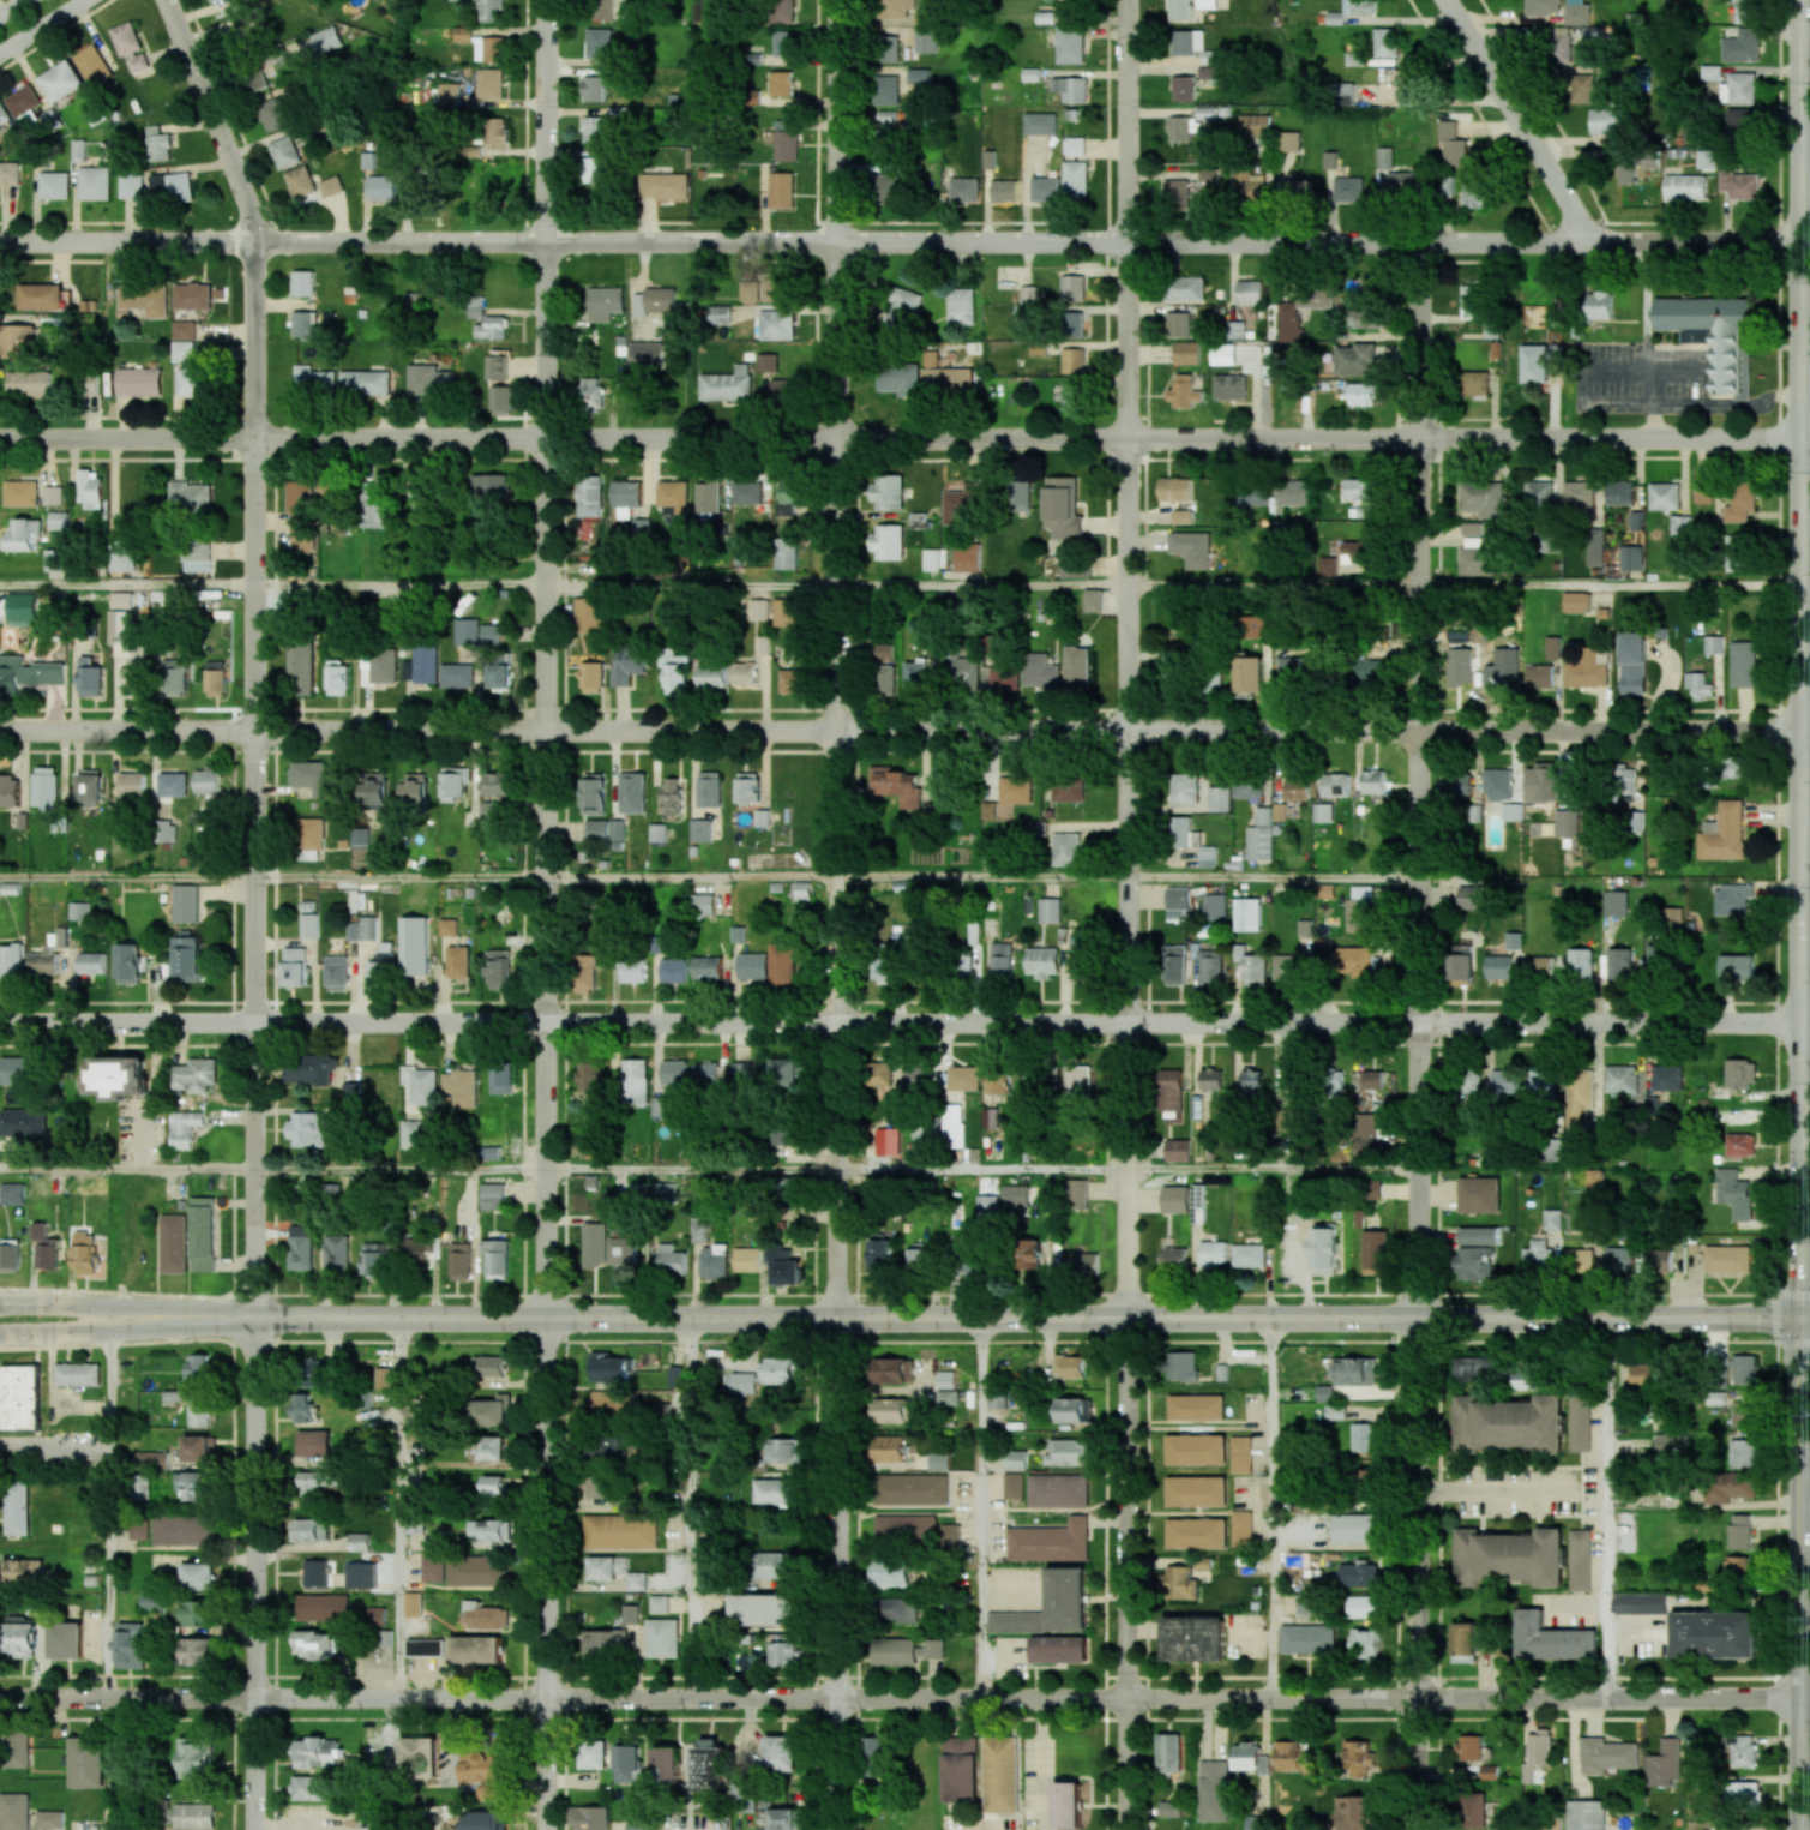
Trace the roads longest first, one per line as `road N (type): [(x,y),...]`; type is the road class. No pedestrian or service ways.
road 1 (residential): [(0,731),(1802,732)]
road 2 (residential): [(0,242),(1800,242)]
road 3 (residential): [(0,437),(1800,437)]
road 4 (secondary): [(1800,1320),(253,1319)]
road 5 (residential): [(1124,1319),(1126,0)]
road 6 (residential): [(543,1319),(545,0)]
road 7 (residential): [(834,1318),(835,0)]
road 8 (residential): [(1419,1319),(1420,242)]
road 9 (residential): [(253,1319),(254,242)]
road 10 (residential): [(837,1697),(1803,1698)]
road 11 (residential): [(834,1024),(1800,1024)]
road 12 (residential): [(0,1696),(837,1697)]
road 13 (residential): [(0,1022),(834,1024)]
road 14 (tertiary): [(1802,732),(1800,0)]
road 15 (tertiary): [(1800,1320),(1802,732)]
road 16 (residential): [(837,1829),(834,1318)]
road 17 (residential): [(1129,1829),(1124,1319)]
road 18 (residential): [(545,1829),(543,1319)]
road 19 (residential): [(253,1829),(253,1319)]
road 20 (residential): [(1419,1829),(1419,1319)]
road 21 (secondary): [(1803,1829),(1800,1320)]
road 22 (residential): [(1593,242),(1447,0)]
road 23 (residential): [(254,242),(247,205),(165,0)]
road 24 (secondary): [(253,1319),(0,1303)]
road 25 (secondary): [(0,1335),(253,1319)]

